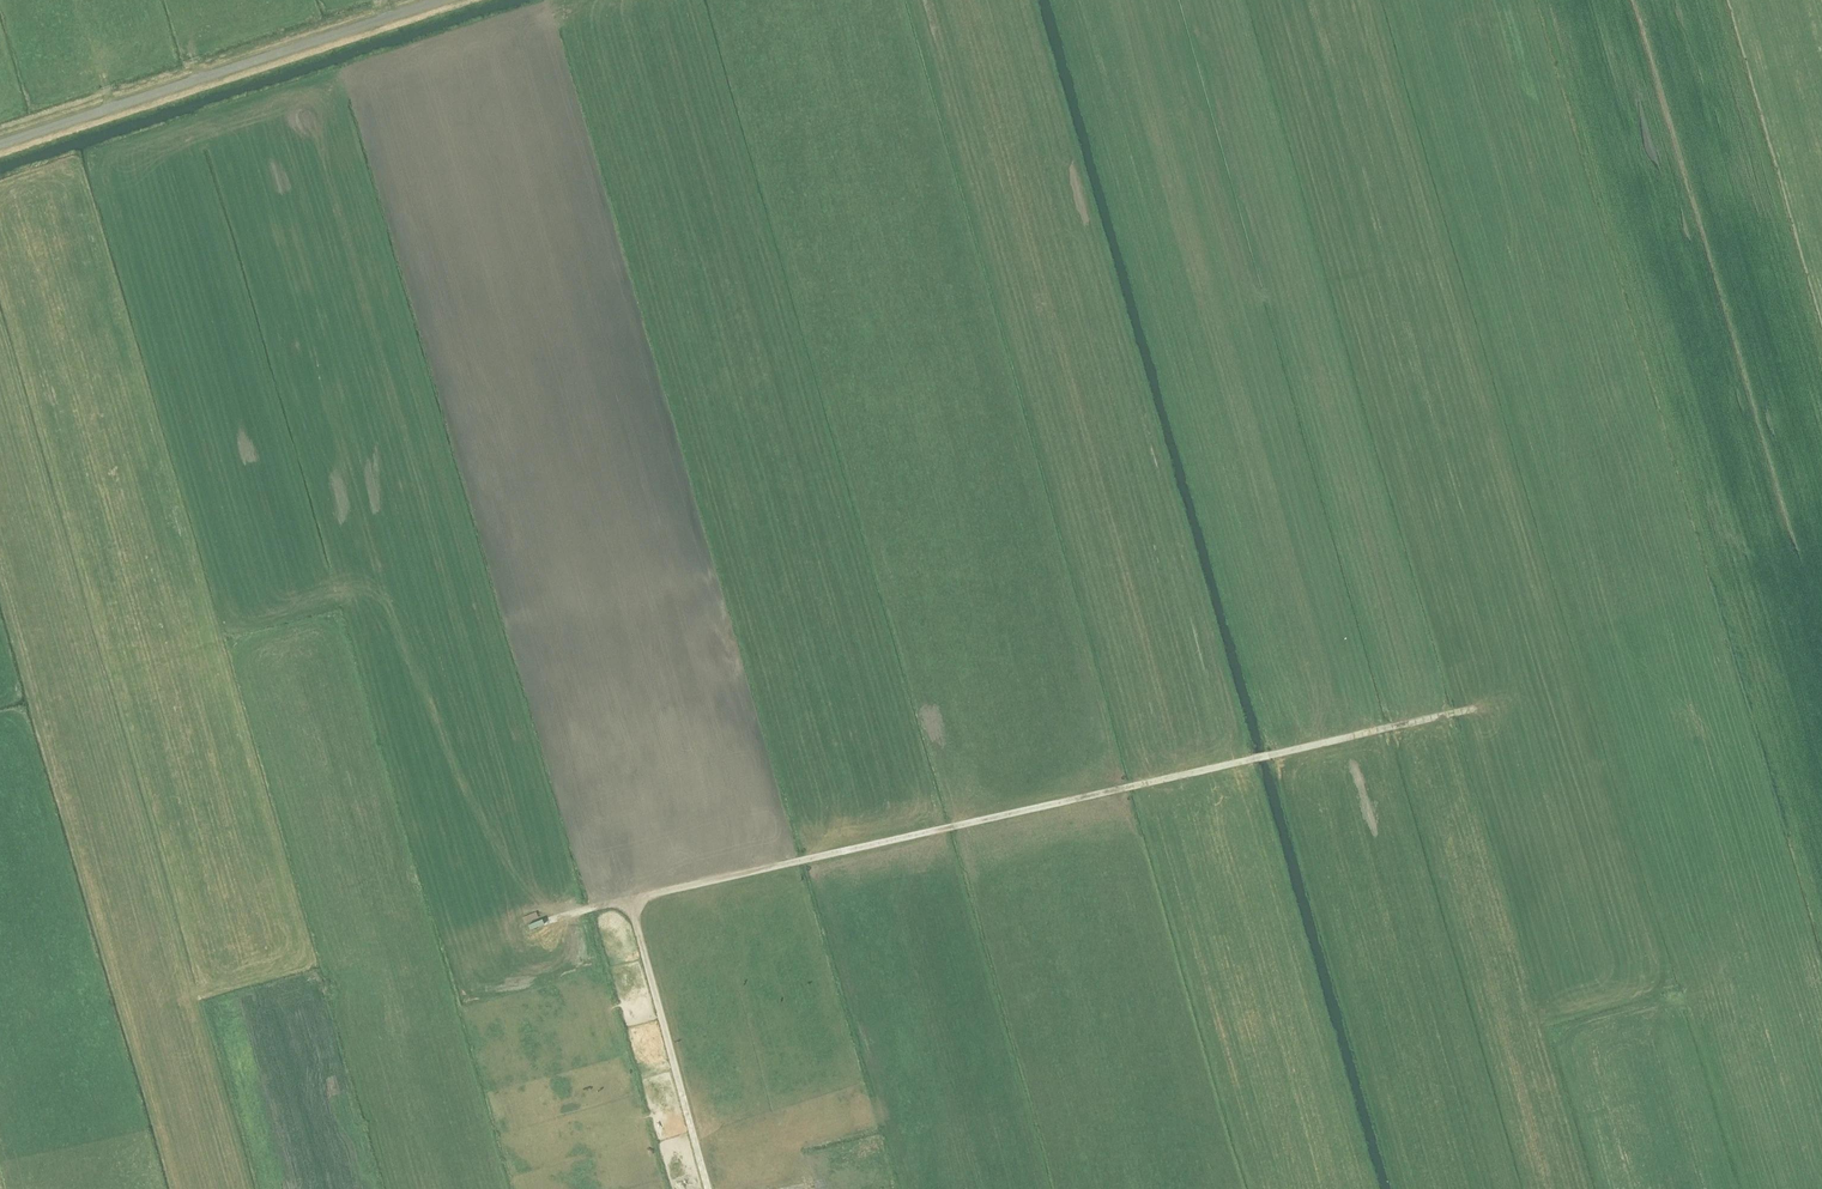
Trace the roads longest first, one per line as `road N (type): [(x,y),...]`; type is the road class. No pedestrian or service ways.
road 1 (track): [(1470,709),(641,897)]
road 2 (unclassified): [(0,144),(440,0)]
road 3 (track): [(641,897),(633,915),(710,1188)]

